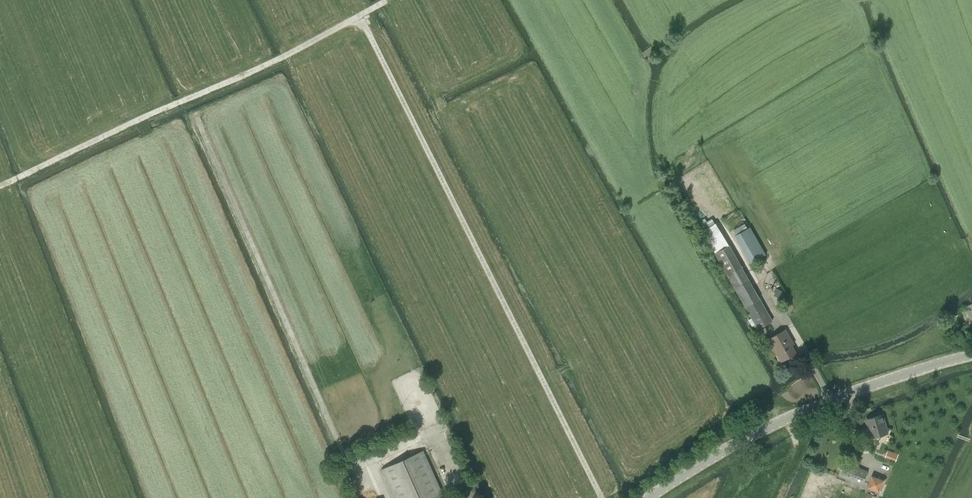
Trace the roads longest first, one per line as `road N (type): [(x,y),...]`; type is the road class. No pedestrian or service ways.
road 1 (track): [(386,497),(372,468),(348,476),(187,107)]
road 2 (track): [(0,189),(279,66),(382,11)]
road 3 (tertiary): [(649,497),(799,413),(971,355)]

